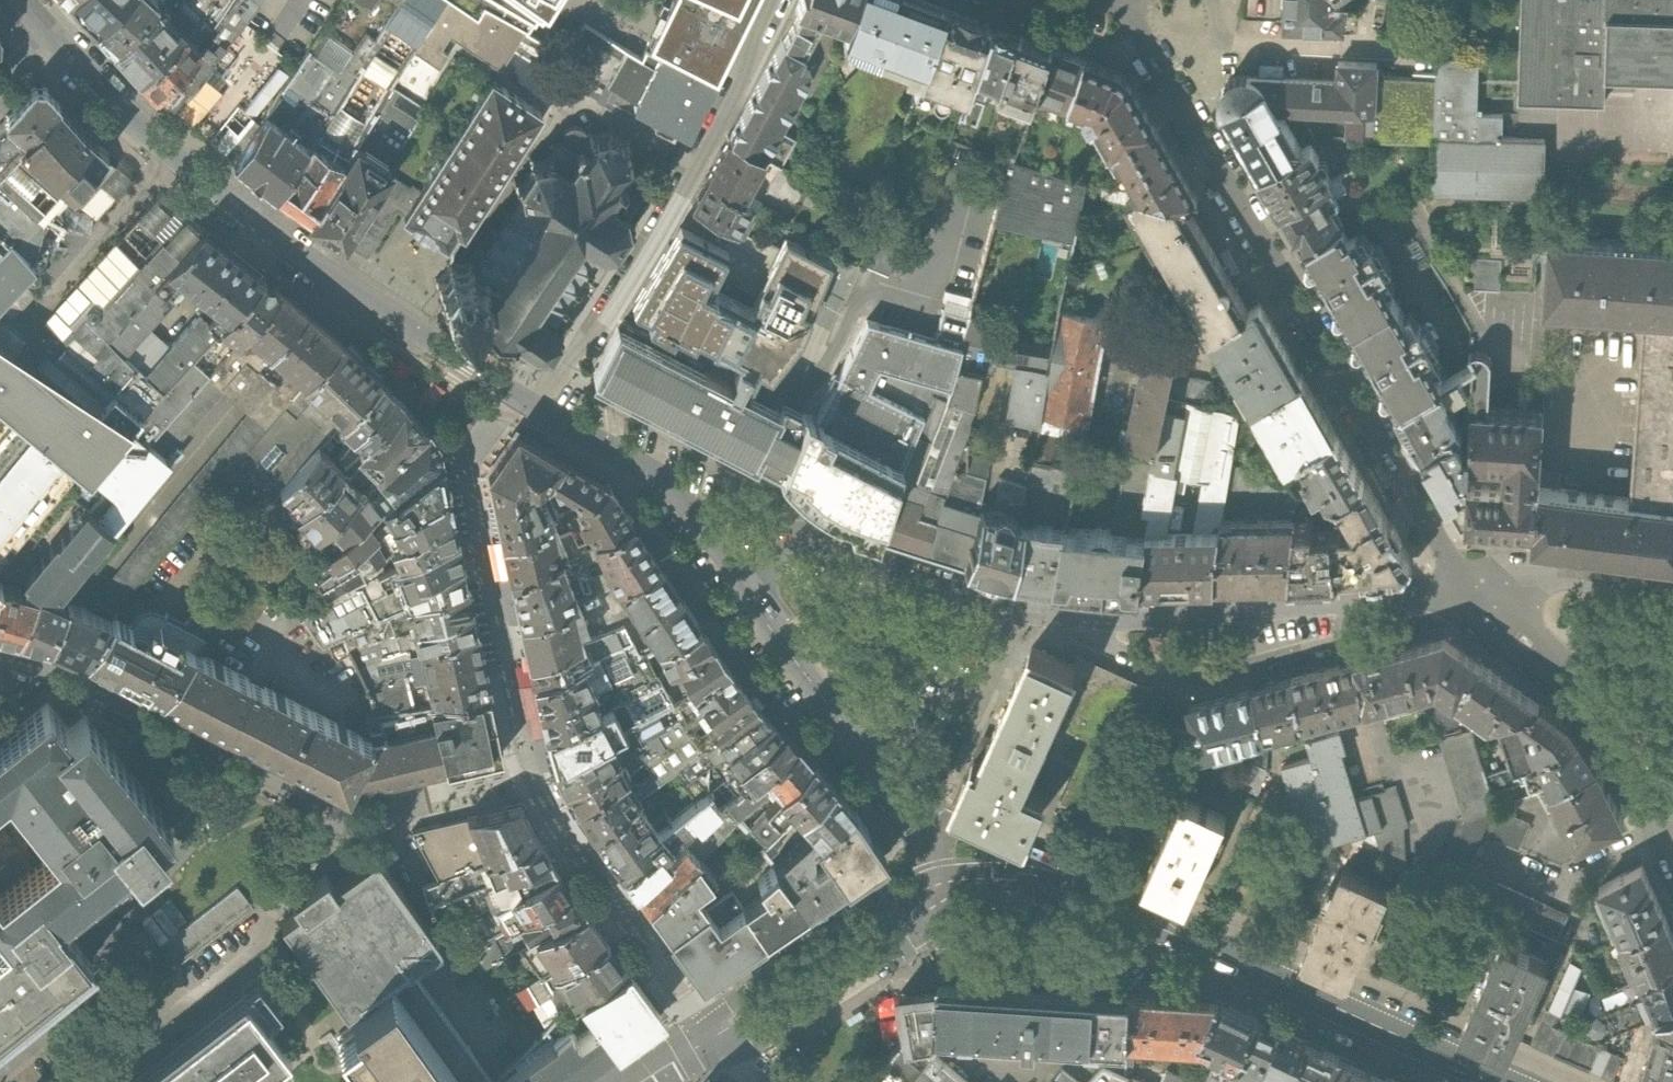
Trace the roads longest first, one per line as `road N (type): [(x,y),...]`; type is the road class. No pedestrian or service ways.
road 1 (residential): [(738,572),(782,543),(814,538),(1027,610),(1091,619),(1418,598),(1461,587)]
road 2 (residential): [(1129,0),(1461,587)]
road 3 (tertiary): [(541,409),(288,248),(175,159),(44,35)]
road 4 (residential): [(775,0),(670,201),(541,409)]
road 5 (residential): [(0,660),(78,687),(347,821),(424,802)]
road 6 (tertiary): [(1079,895),(1497,1081)]
road 7 (residential): [(1461,587),(1583,696),(1672,846)]
road 8 (tertiary): [(922,816),(738,572)]
road 9 (unclassified): [(940,883),(905,889),(704,1024)]
road 10 (tertiary): [(721,1046),(910,923),(940,883)]
road 11 (tertiary): [(738,572),(678,494),(541,409)]
road 12 (residential): [(1461,587),(1561,578),(1672,592)]
road 13 (tertiary): [(1079,895),(1069,866),(922,816)]
road 14 (tertiary): [(940,883),(992,878),(1079,895)]

